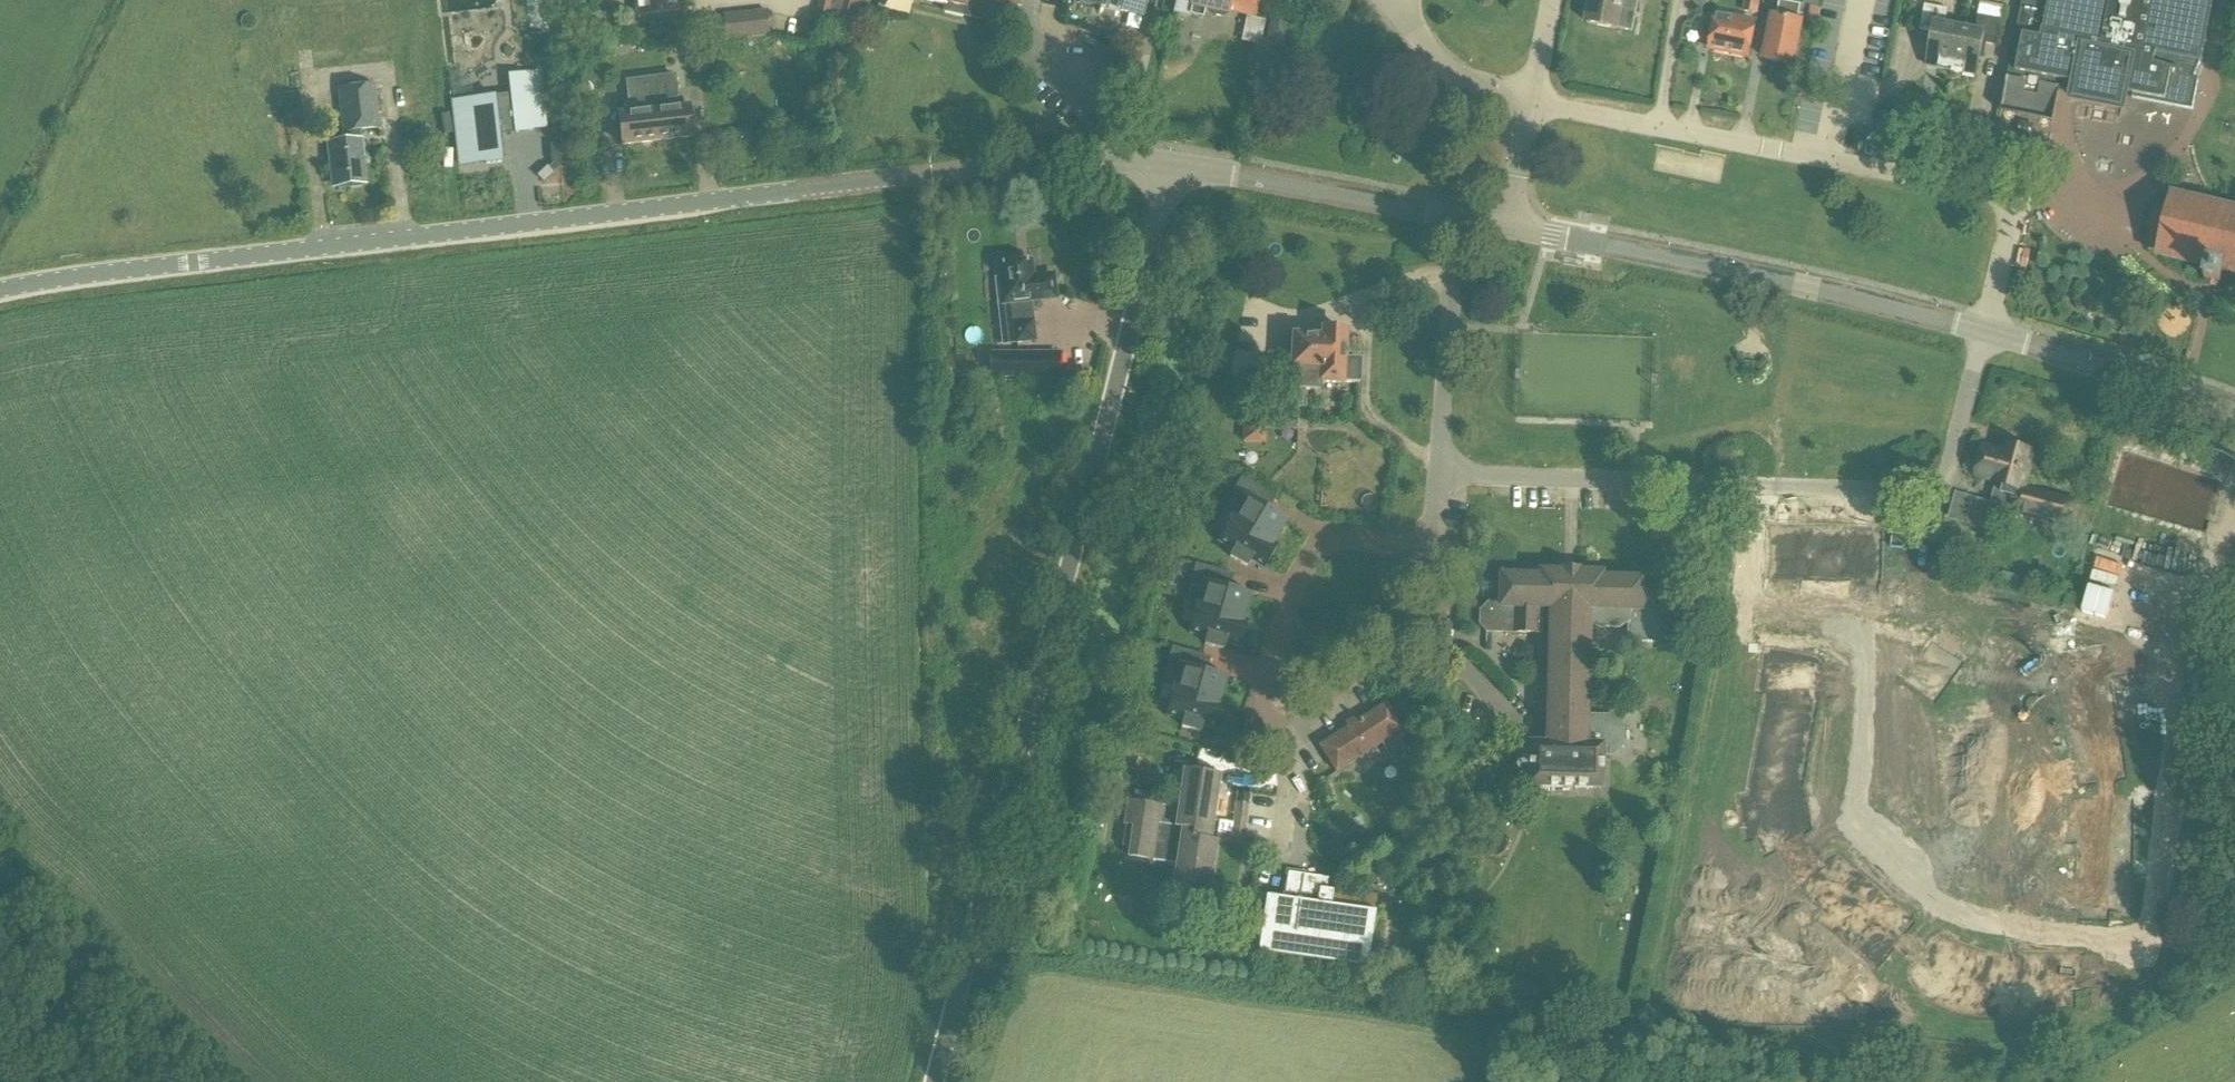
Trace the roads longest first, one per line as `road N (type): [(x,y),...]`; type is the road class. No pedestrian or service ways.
road 1 (residential): [(2234,513),(2213,593),(2162,709),(2174,811),(2160,910),(2154,924),(2123,938),(2029,927),(1937,905),(1899,880),(1839,820),(1825,762),(1830,728),(1907,630),(1930,558),(1938,512),(1932,491)]
road 2 (tertiary): [(935,1081),(1175,165)]
road 3 (tertiary): [(0,289),(932,176)]
road 4 (residential): [(1985,333),(2012,220),(2002,197),(1580,110),(1529,86)]
road 5 (residential): [(1438,550),(1432,620),(1293,734),(1267,732),(1256,716),(1303,565),(1330,541),(1380,544)]
road 6 (residential): [(1932,491),(1441,472)]
road 7 (tertiary): [(1985,333),(1508,225)]
road 8 (tertiary): [(1453,215),(1175,165)]
road 9 (tertiary): [(2234,411),(1985,333)]
road 10 (residential): [(1441,472),(1453,215)]
road 11 (tertiary): [(1175,165),(1097,155),(932,176)]
road 12 (residential): [(1985,333),(1946,481),(1932,491)]
road 13 (residential): [(1511,93),(1443,68),(1398,0)]
road 14 (residential): [(1508,225),(1520,119),(1511,93)]

